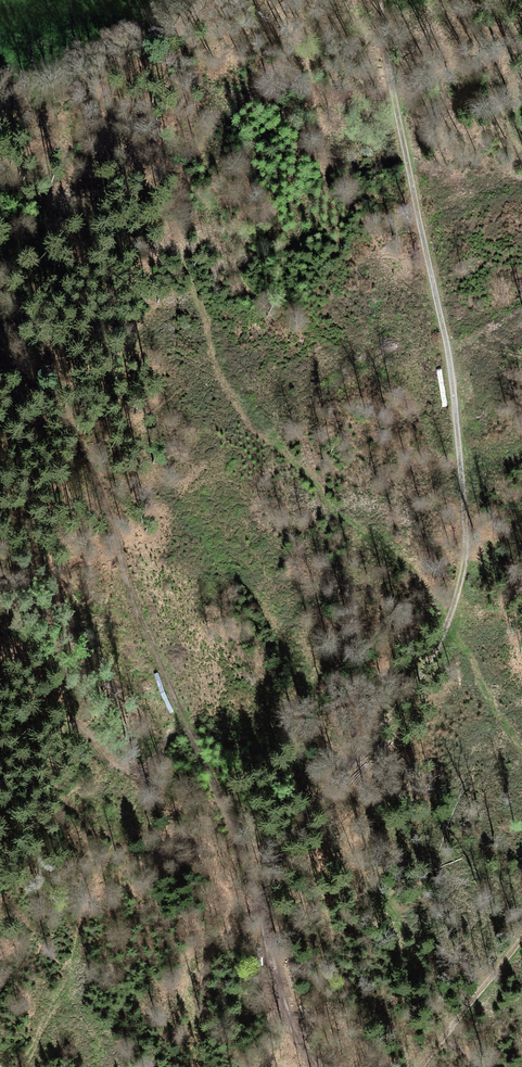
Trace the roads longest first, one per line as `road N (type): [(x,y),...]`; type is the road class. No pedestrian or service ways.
road 1 (track): [(380,0),(456,414),(462,576),(437,652),(300,825),(261,904)]
road 2 (track): [(261,904),(159,667),(86,454),(0,355)]
road 3 (track): [(0,113),(51,68),(171,0)]
road 4 (track): [(313,1066),(274,983),(261,904)]
road 5 (track): [(521,937),(421,1066)]

